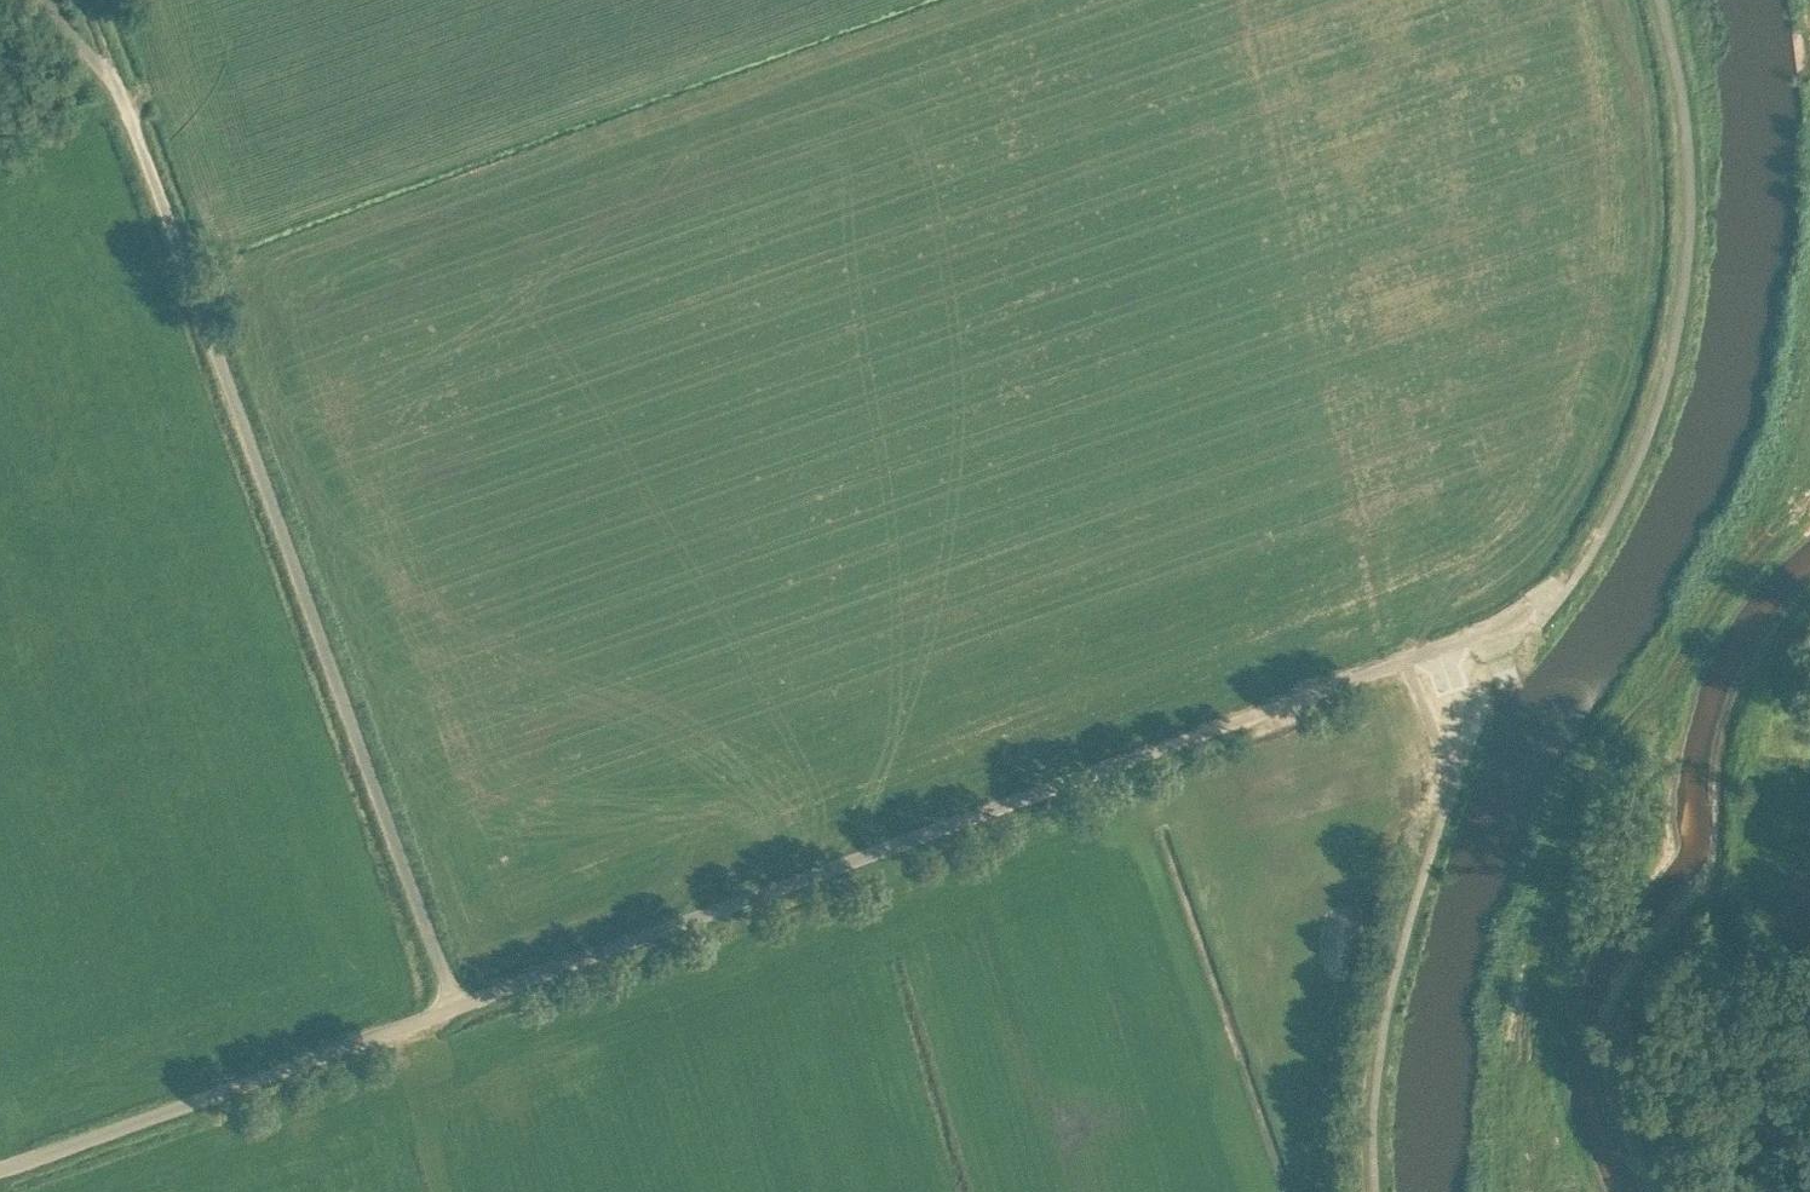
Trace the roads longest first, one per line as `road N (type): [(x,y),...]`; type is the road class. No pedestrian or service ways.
road 1 (unclassified): [(457,1006),(1525,619)]
road 2 (unclassified): [(457,1006),(122,93),(45,0)]
road 3 (unclassified): [(0,1168),(457,1006)]

